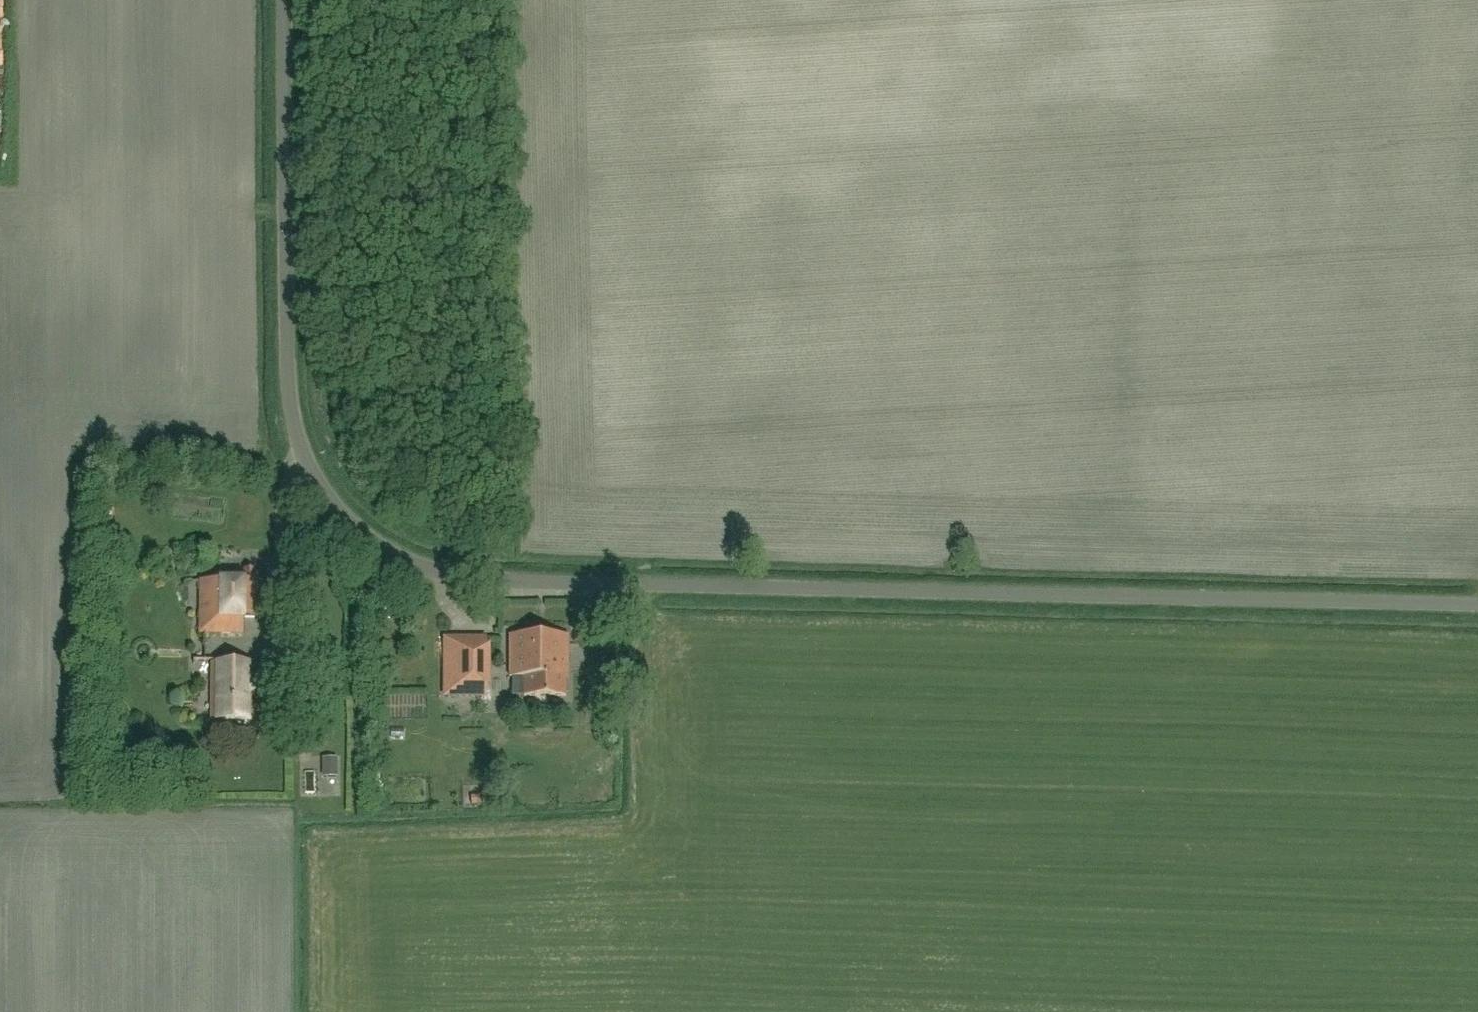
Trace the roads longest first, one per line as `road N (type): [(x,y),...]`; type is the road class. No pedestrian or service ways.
road 1 (unclassified): [(1477,603),(538,581),(419,565),(385,549),(324,491),(294,427),(283,0)]

